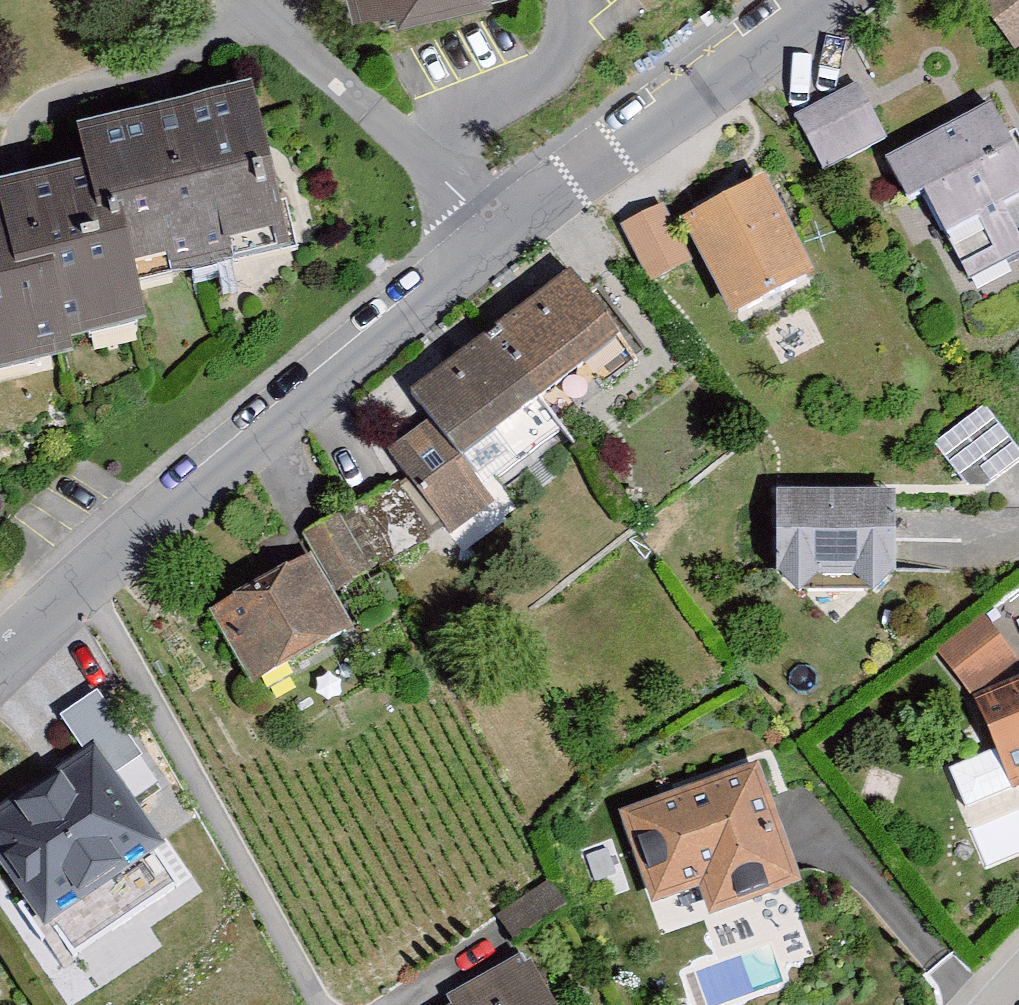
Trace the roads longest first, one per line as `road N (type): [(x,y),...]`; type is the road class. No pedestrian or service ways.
road 1 (residential): [(496,245),(86,578),(0,658)]
road 2 (residential): [(830,0),(496,245)]
road 3 (residential): [(496,245),(441,175),(251,0)]

